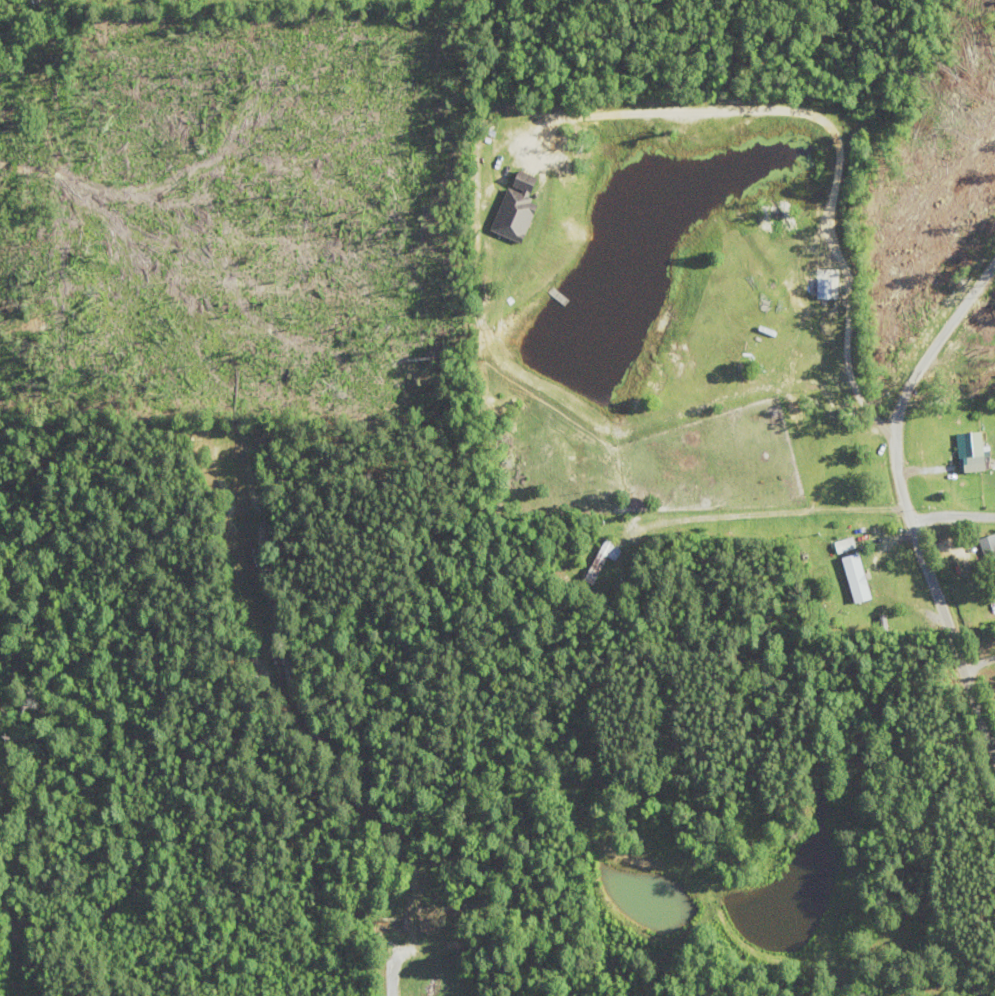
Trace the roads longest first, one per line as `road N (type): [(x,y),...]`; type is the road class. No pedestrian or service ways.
road 1 (residential): [(994,753),(912,524),(895,442),(911,382),(994,266)]

